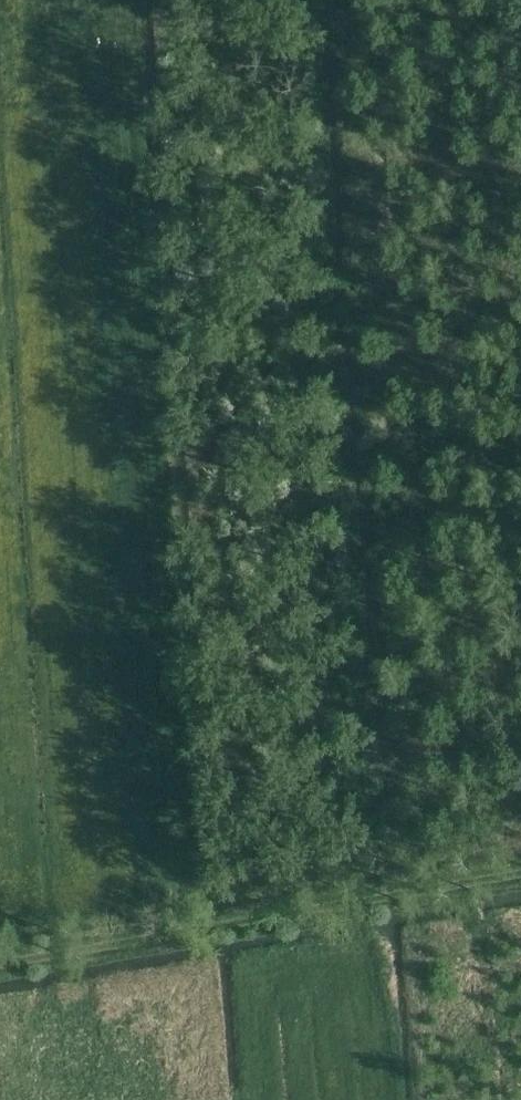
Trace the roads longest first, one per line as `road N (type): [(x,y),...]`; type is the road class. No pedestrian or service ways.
road 1 (track): [(520,875),(0,964)]

